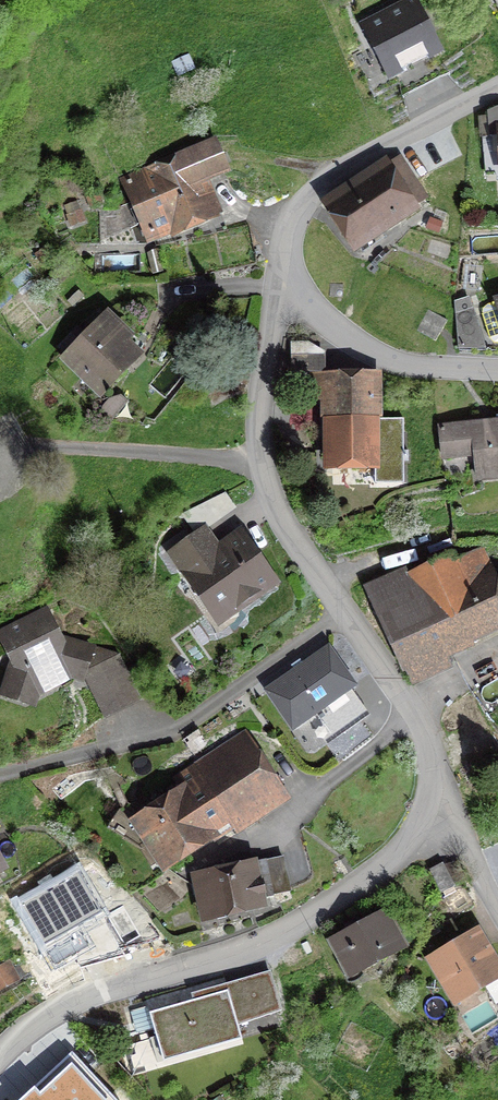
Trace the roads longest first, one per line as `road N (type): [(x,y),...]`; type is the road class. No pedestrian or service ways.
road 1 (residential): [(0,1056),(62,1007),(238,952),(326,909),(394,855),(435,793)]
road 2 (residential): [(435,793),(424,731),(282,515),(263,462)]
road 3 (unclassified): [(285,270),(290,226),(315,189),(497,87)]
road 4 (unclassified): [(497,371),(380,355),(309,305),(285,270)]
road 5 (residential): [(263,462),(30,445)]
road 6 (residential): [(263,462),(264,359),(285,270)]
road 7 (residential): [(497,908),(435,793)]

